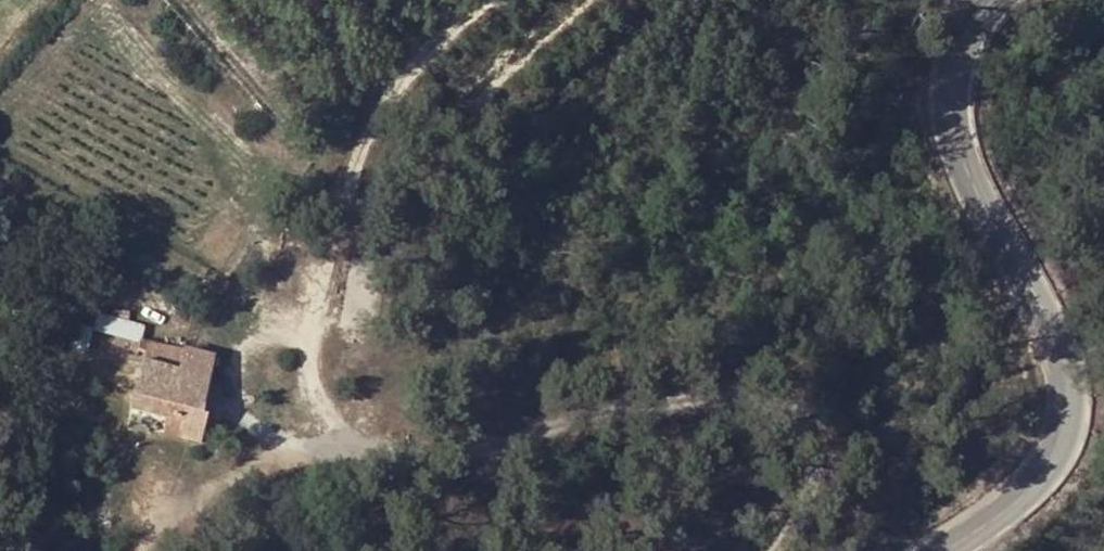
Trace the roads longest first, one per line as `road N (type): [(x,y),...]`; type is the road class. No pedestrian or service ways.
road 1 (track): [(503,0),(415,68),(381,109),(329,210),(305,321),(332,476),(241,515),(187,550)]
road 2 (secondary): [(988,0),(963,35),(952,68),(951,119),(982,203),(1057,327),(1072,407),(1062,453),(1031,492),(942,550)]
road 3 (track): [(774,550),(809,492),(812,454),(805,428),(780,407),(735,398),(667,400),(455,455),(328,449)]

